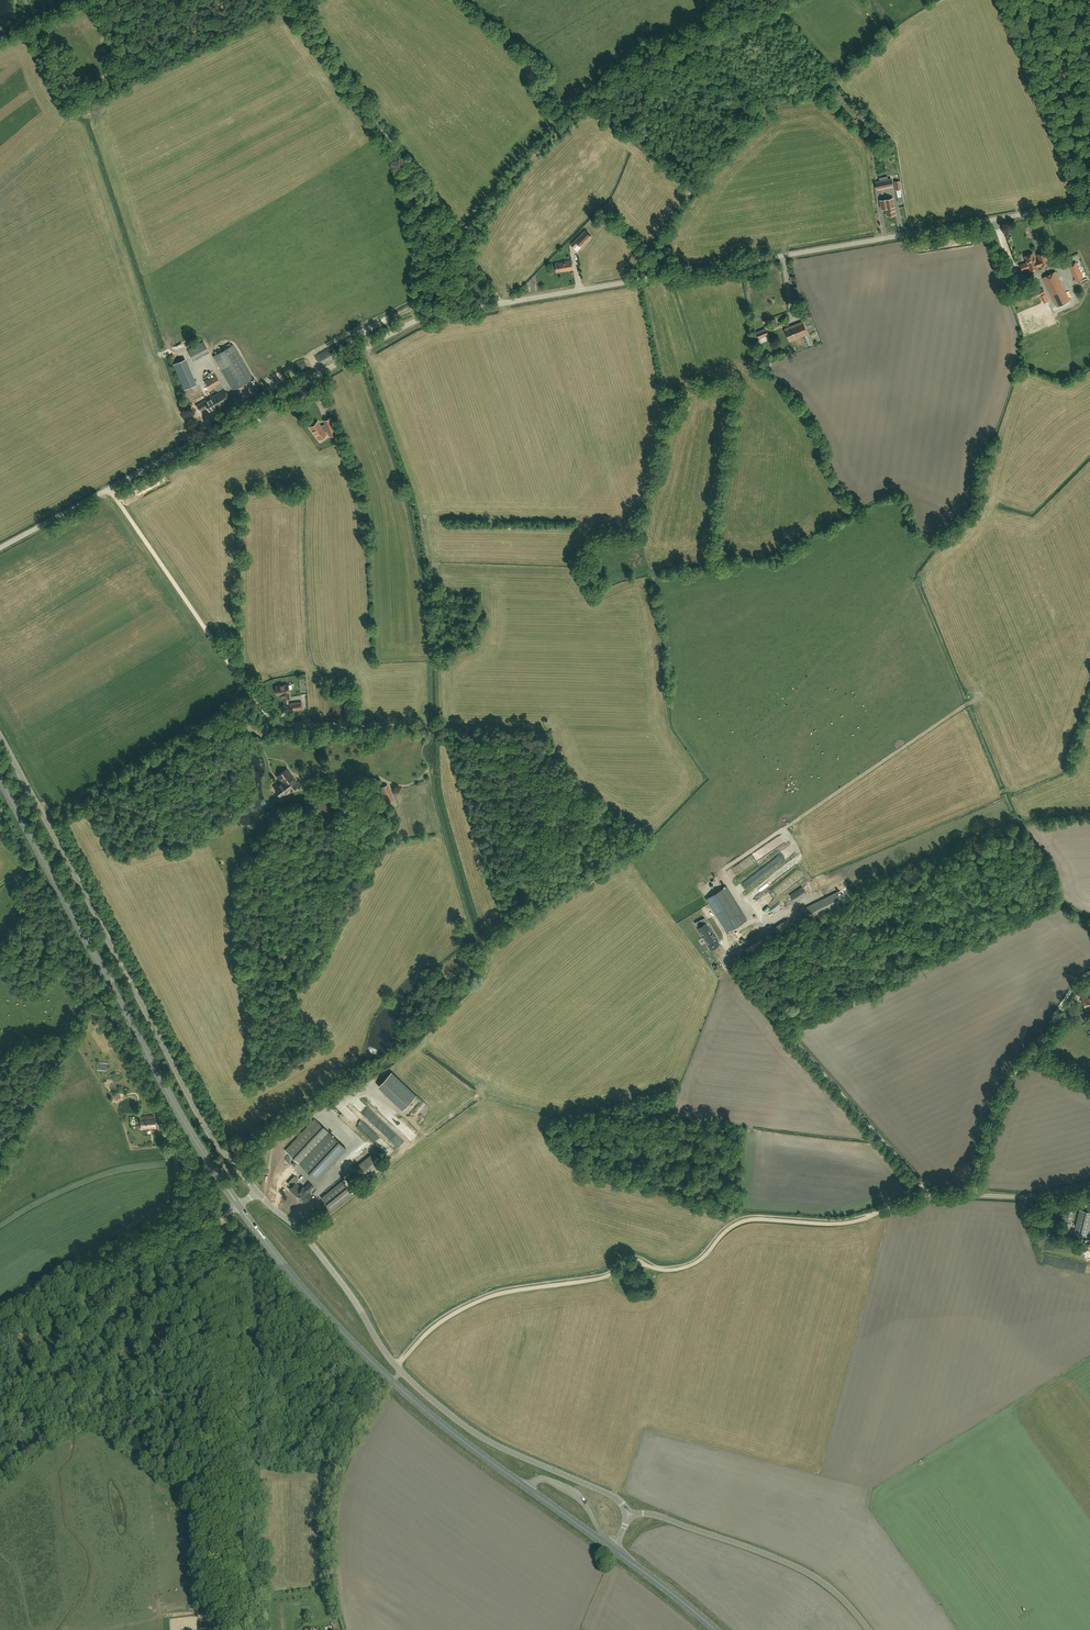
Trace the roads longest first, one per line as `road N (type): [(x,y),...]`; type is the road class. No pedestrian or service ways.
road 1 (unclassified): [(0,547),(426,317),(1089,203)]
road 2 (primary): [(612,1548),(469,1446),(320,1308),(217,1176),(108,982)]
road 3 (unclassified): [(629,1513),(614,1497),(484,1439),(401,1372),(324,1260),(215,1142),(126,973)]
road 4 (track): [(873,1215),(841,1224),(749,1221),(684,1268),(634,1263),(593,1280),(496,1295),(435,1326),(397,1367)]
road 5 (track): [(117,484),(264,715),(299,725),(431,726)]
road 6 (track): [(229,1629),(214,1238)]
road 7 (track): [(730,0),(584,103),(515,176),(465,250)]
road 8 (unclassified): [(975,1195),(933,1195),(920,1185),(730,968)]
road 9 (track): [(465,250),(288,0)]
road 10 (unclassified): [(869,1629),(838,1593),(798,1567),(654,1514),(629,1513)]
road 11 (unclassified): [(126,973),(0,734)]
road 12 (primary): [(108,982),(0,780)]
road 13 (unclassified): [(975,1195),(1009,1084),(1060,1009)]
road 14 (unclassified): [(0,1150),(77,1007),(108,982)]
road 15 (primary): [(716,1629),(612,1548)]

